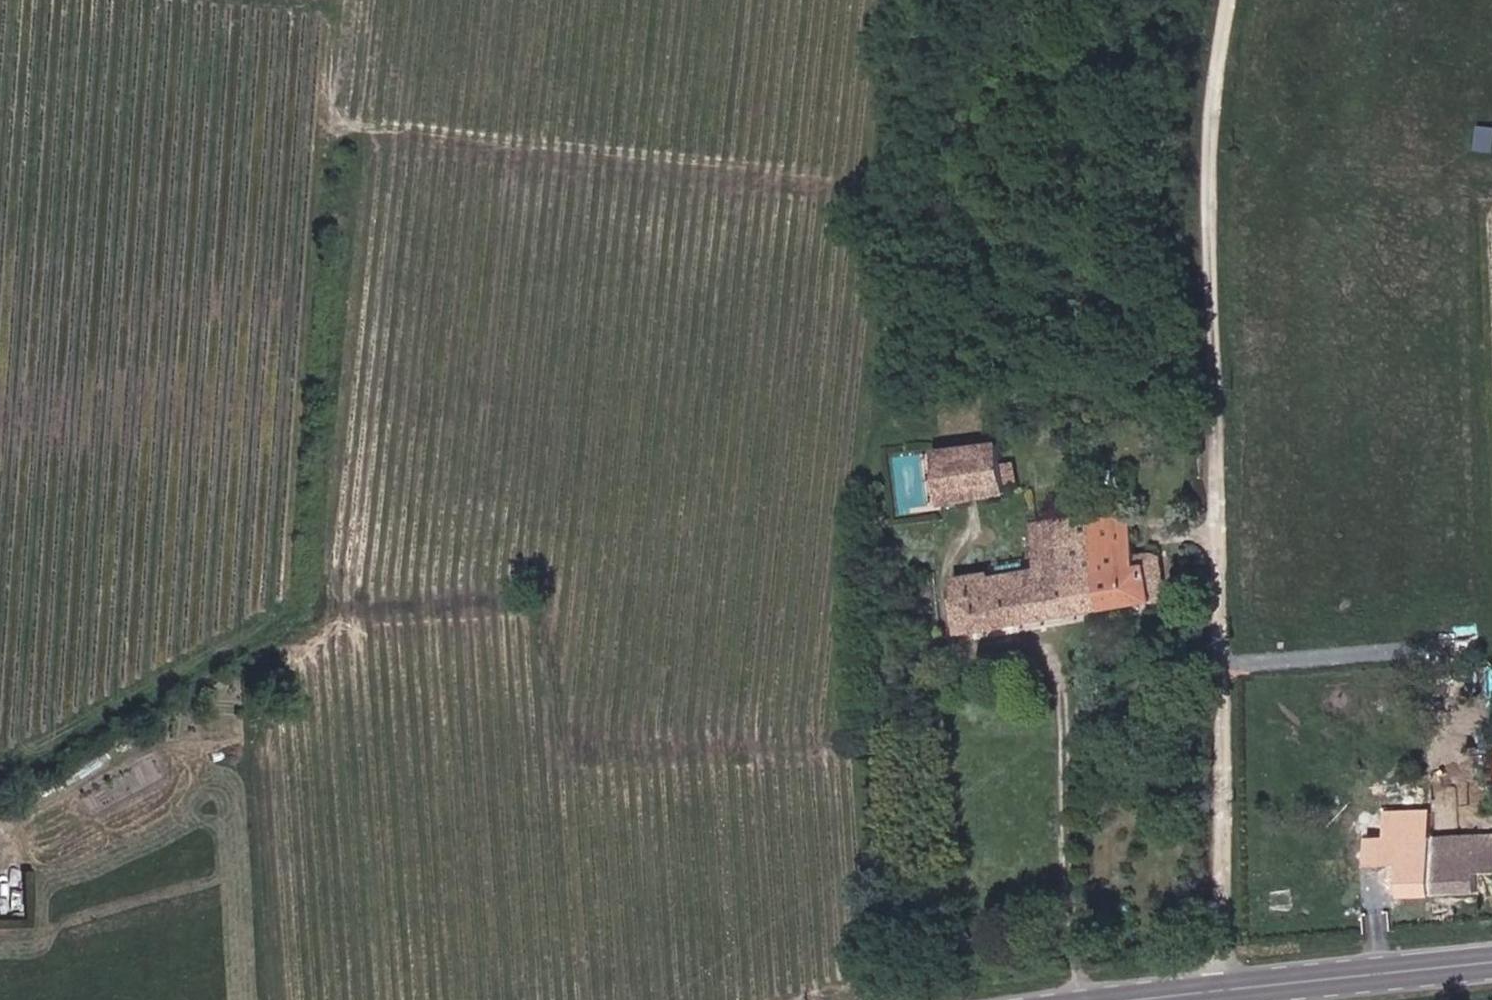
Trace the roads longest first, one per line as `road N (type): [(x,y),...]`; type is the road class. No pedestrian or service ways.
road 1 (secondary): [(1491,963),(1293,973),(1085,999)]

